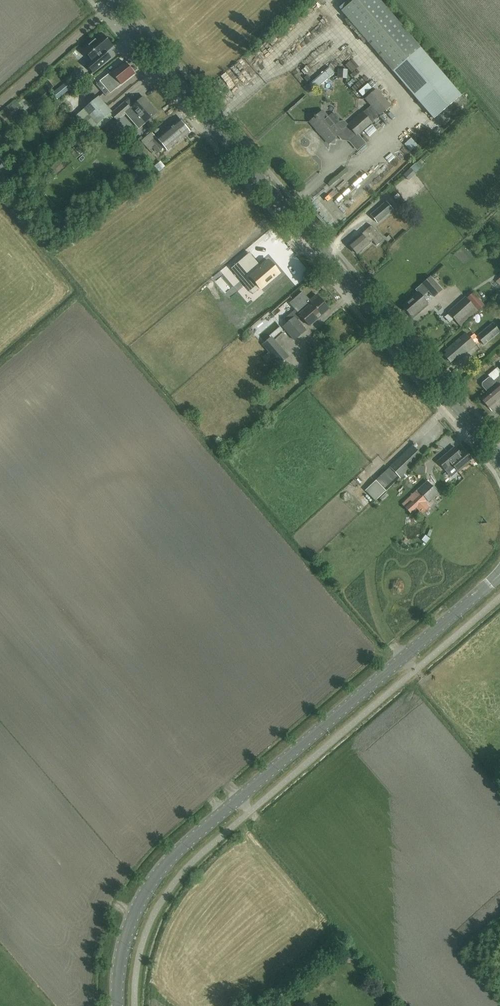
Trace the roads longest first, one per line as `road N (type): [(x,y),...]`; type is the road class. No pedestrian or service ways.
road 1 (secondary): [(499,459),(108,0)]
road 2 (secondary): [(119,1005),(127,937),(171,860),(499,577)]

